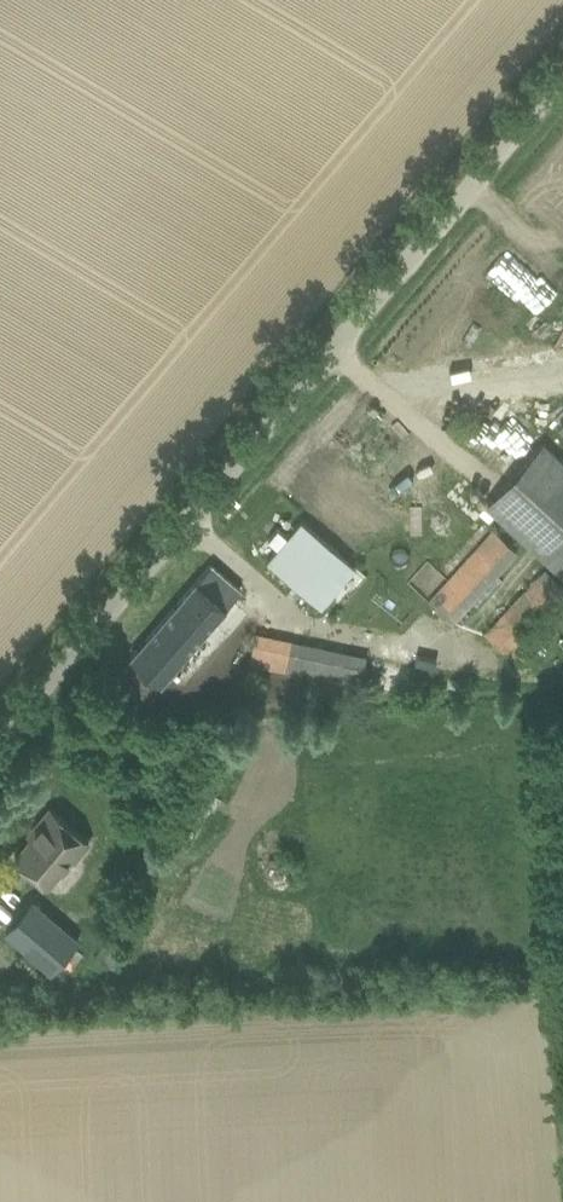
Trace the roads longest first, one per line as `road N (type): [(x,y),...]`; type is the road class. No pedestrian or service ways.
road 1 (track): [(0,742),(562,79)]

